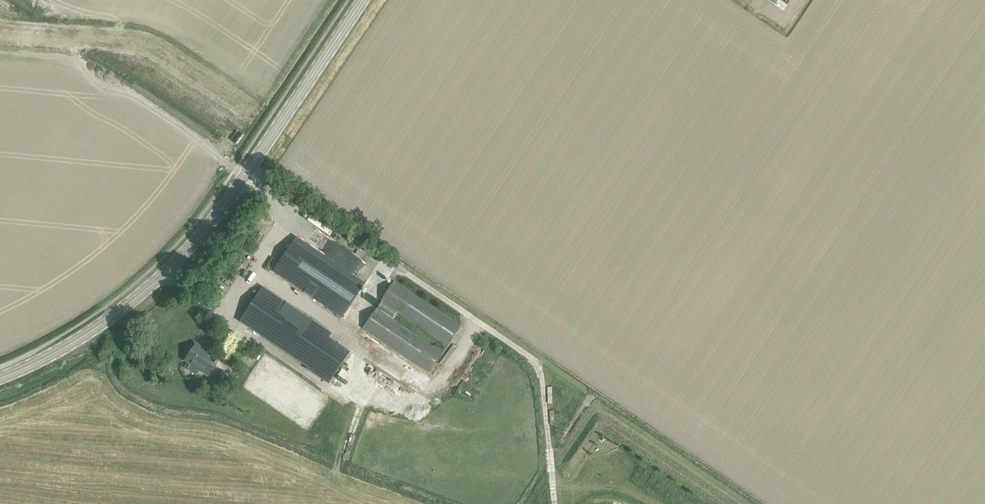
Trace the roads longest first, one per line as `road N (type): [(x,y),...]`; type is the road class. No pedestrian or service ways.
road 1 (secondary): [(0,378),(79,338),(165,273),(206,228),(359,0)]
road 2 (track): [(382,277),(395,271),(414,279),(535,360),(554,503)]

